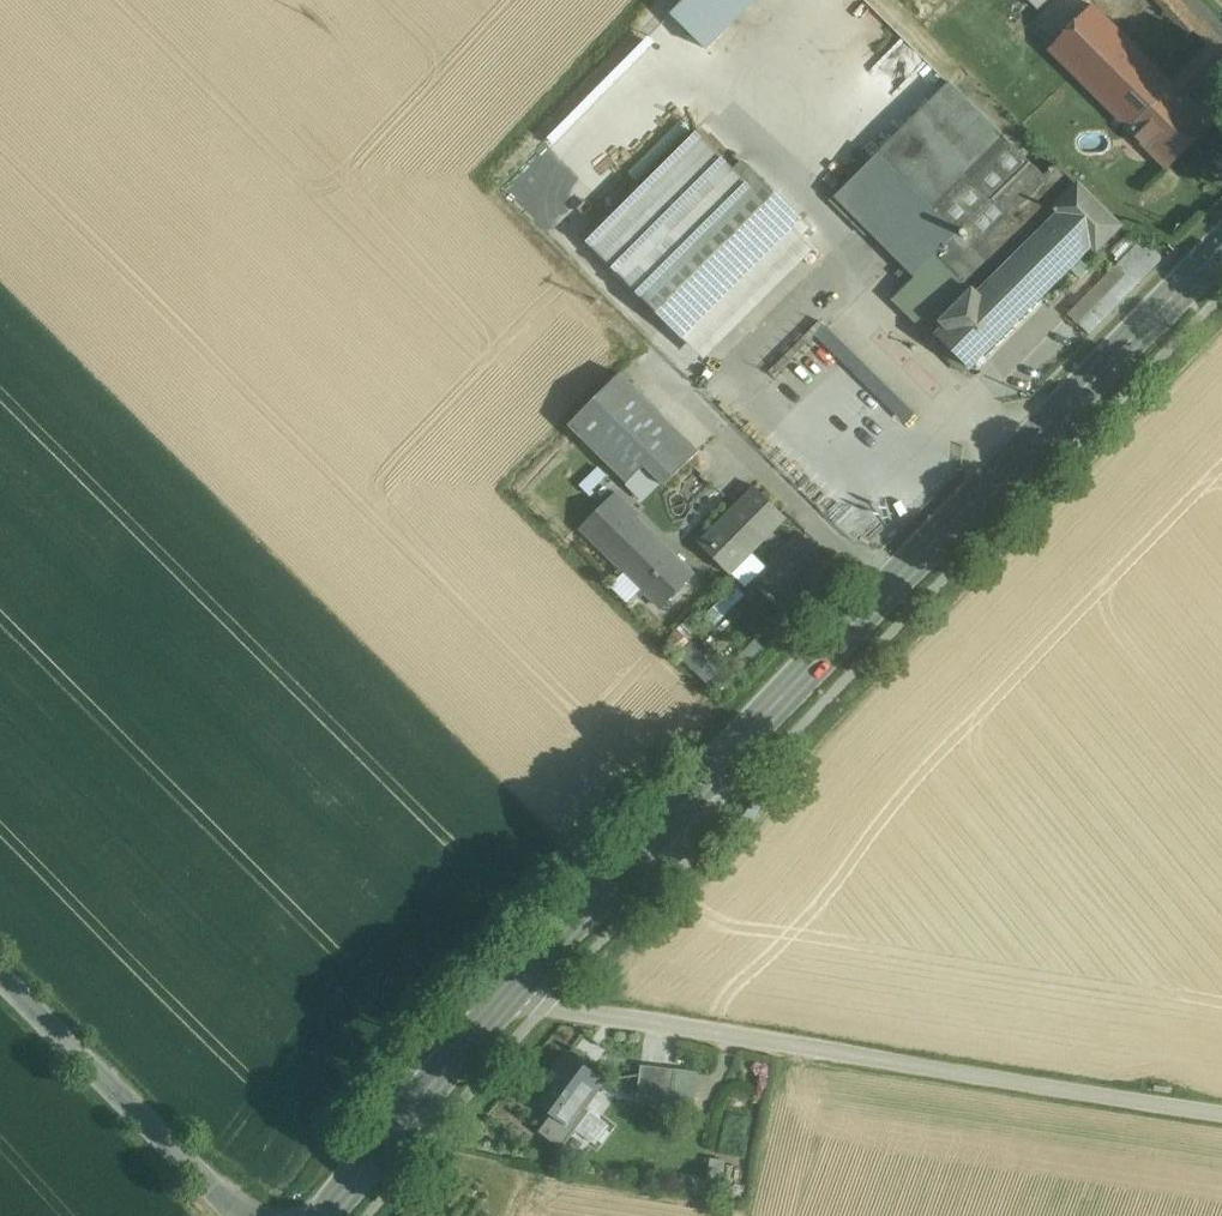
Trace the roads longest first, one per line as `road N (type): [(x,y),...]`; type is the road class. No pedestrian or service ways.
road 1 (primary): [(1221,258),(516,995)]
road 2 (unclassified): [(1221,1105),(516,995)]
road 3 (tertiary): [(0,979),(240,1215)]
road 4 (primary): [(516,995),(327,1215)]

